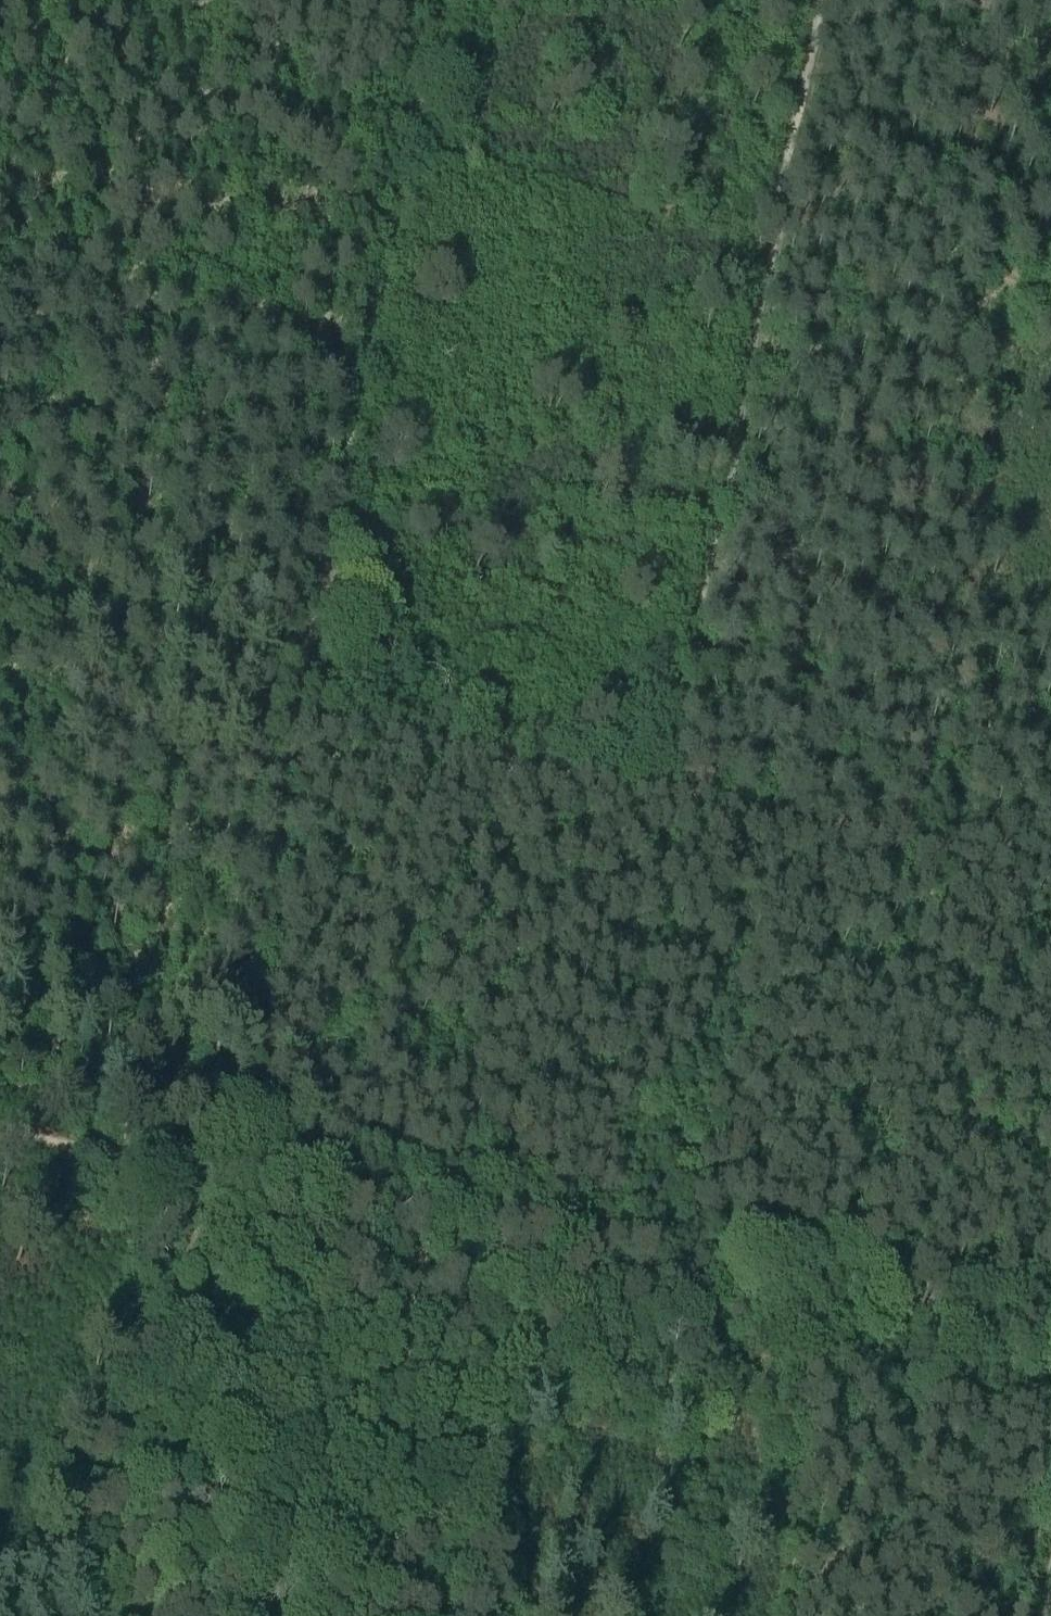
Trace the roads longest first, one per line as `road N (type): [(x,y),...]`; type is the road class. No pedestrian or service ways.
road 1 (track): [(436,0),(296,767),(214,1165),(103,1615)]
road 2 (track): [(0,1127),(1050,1320)]
road 3 (track): [(405,148),(782,228)]
road 4 (track): [(229,0),(0,58)]

